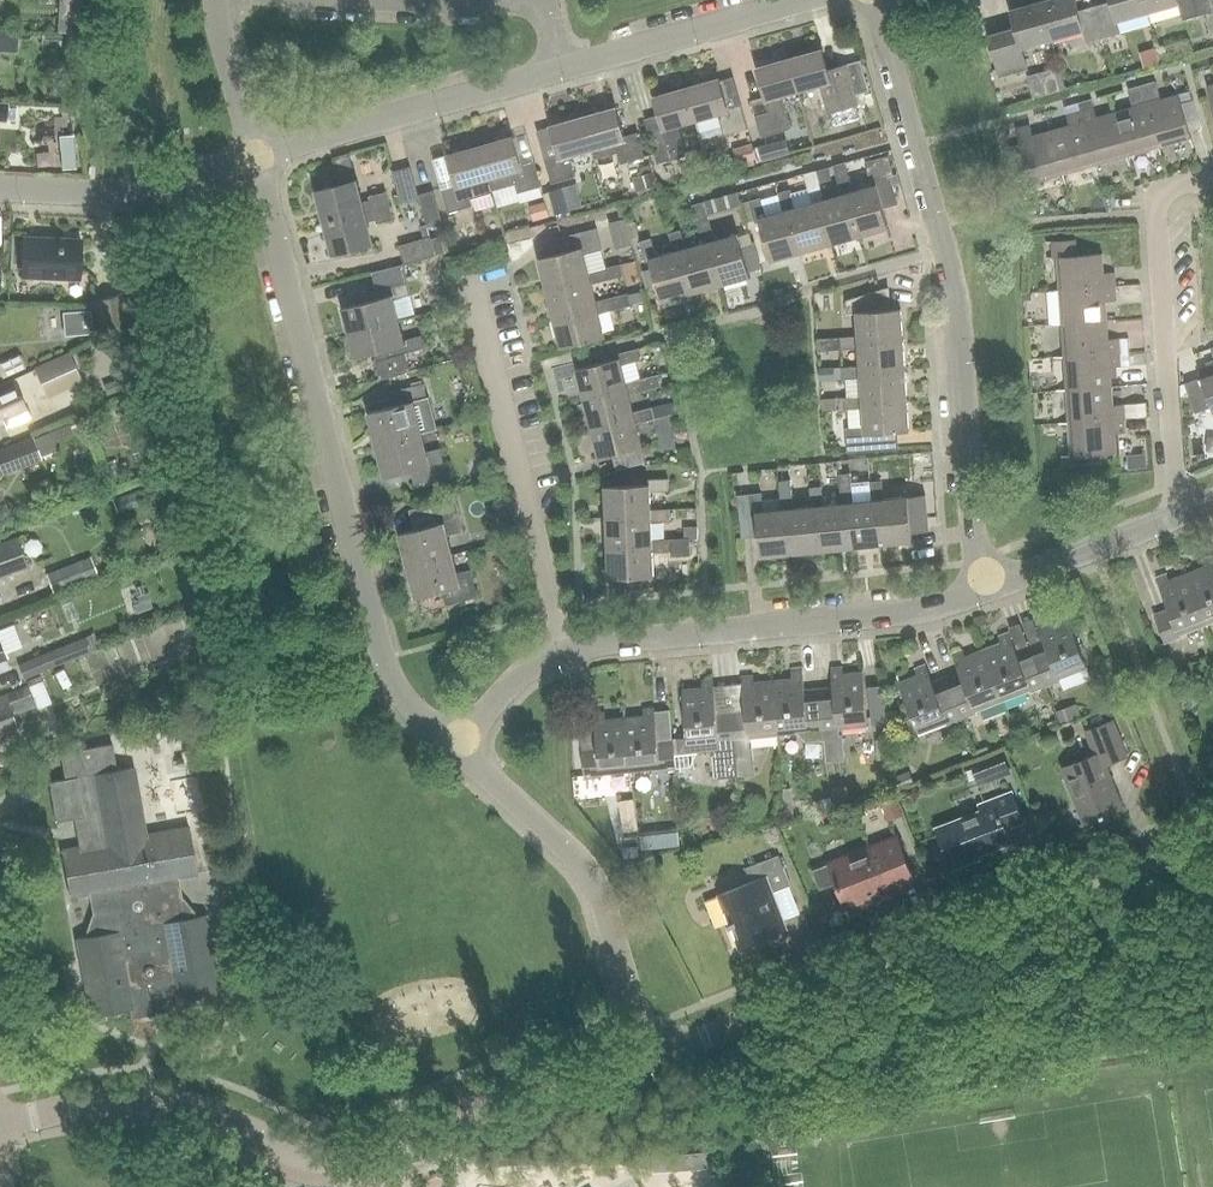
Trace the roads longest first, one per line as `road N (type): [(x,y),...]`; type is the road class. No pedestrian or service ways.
road 1 (unclassified): [(0,1122),(77,1102),(161,1099),(210,1112),(301,1154),(363,1157),(649,1059)]
road 2 (residential): [(455,737),(391,678),(252,154)]
road 3 (unclassified): [(649,1059),(1044,899),(1212,842)]
road 4 (residential): [(979,585),(955,303),(875,0)]
road 5 (residential): [(564,645),(917,607),(979,585)]
road 6 (residential): [(649,1059),(601,893),(571,851),(455,737)]
road 7 (residential): [(564,645),(474,286)]
road 8 (residential): [(1179,509),(1154,217),(1178,193),(1212,182)]
road 9 (residential): [(252,154),(562,65)]
road 10 (residential): [(0,186),(86,190),(252,154)]
road 11 (residential): [(562,65),(804,0)]
road 12 (residential): [(979,585),(1179,509)]
road 13 (track): [(1212,957),(1139,947),(1070,892)]
road 14 (residential): [(252,154),(214,0)]
road 15 (residential): [(455,737),(509,682),(564,645)]
road 16 (residential): [(540,6),(411,0)]

